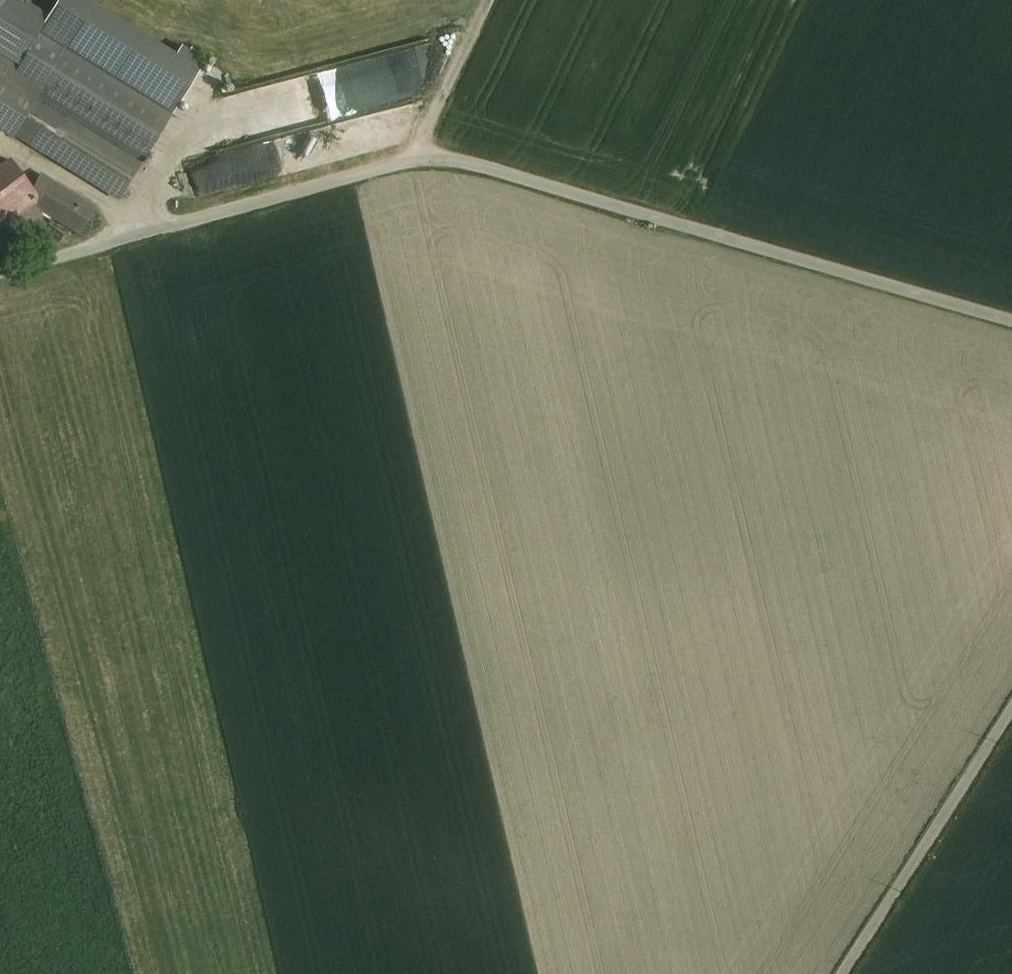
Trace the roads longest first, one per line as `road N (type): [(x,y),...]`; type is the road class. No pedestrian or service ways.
road 1 (unclassified): [(0,273),(438,159),(1011,323)]
road 2 (residential): [(842,973),(1011,708)]
road 3 (track): [(485,0),(409,161)]

